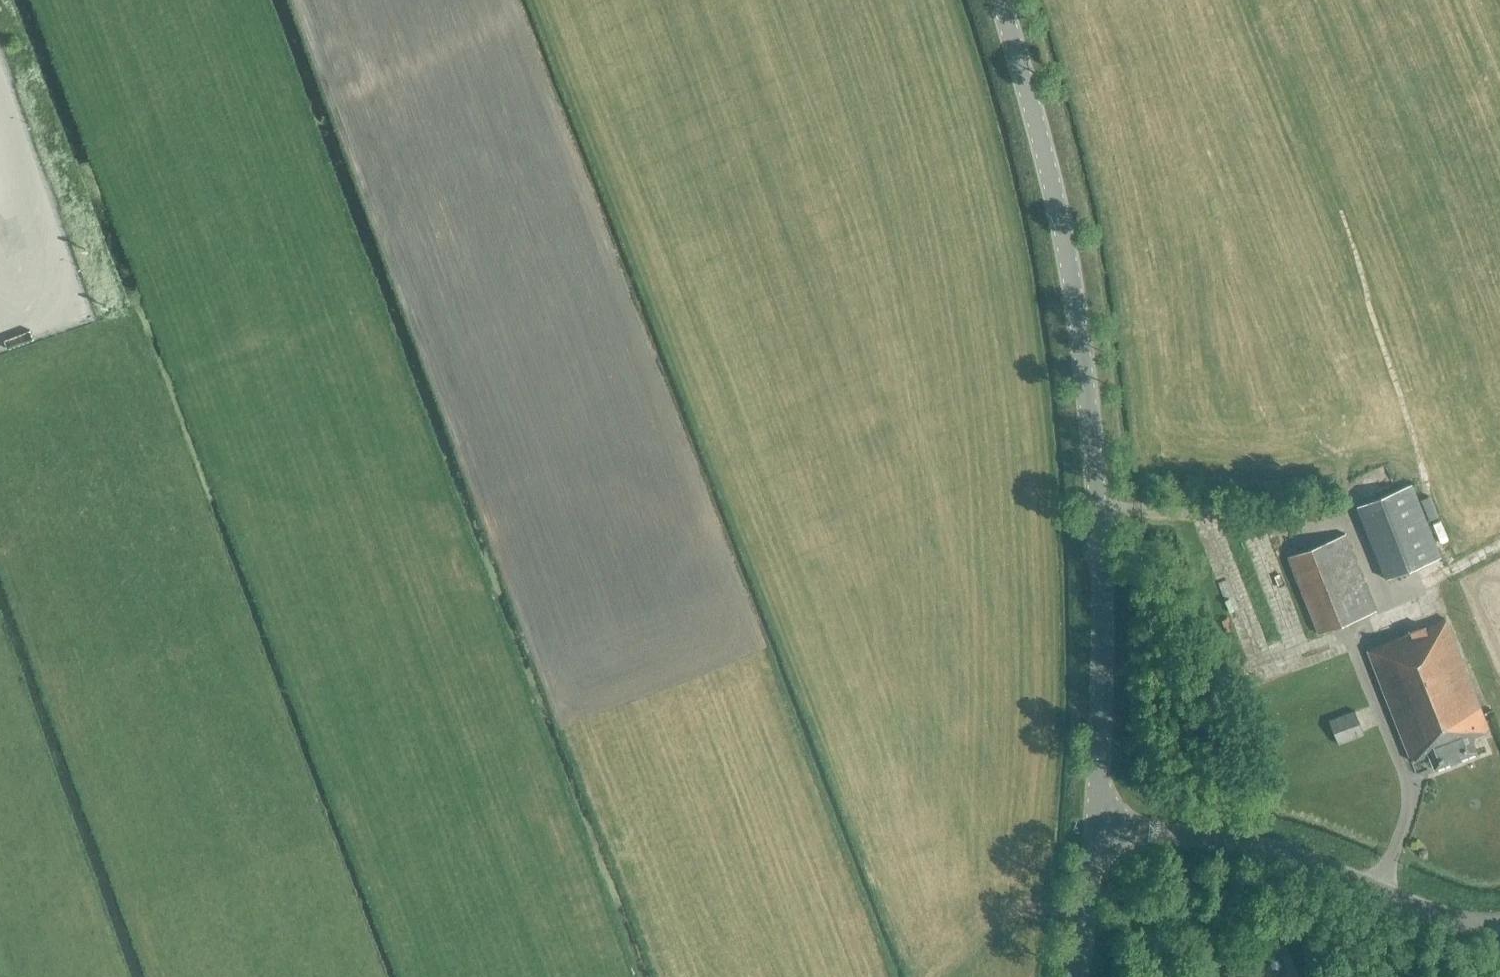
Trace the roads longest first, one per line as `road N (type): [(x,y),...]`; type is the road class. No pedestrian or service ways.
road 1 (unclassified): [(1104,831),(1108,598),(1094,397),(1077,265),(1005,0)]
road 2 (unclassified): [(1104,831),(1326,868),(1477,927),(1499,925)]
road 3 (unclassified): [(1078,976),(1104,831)]

